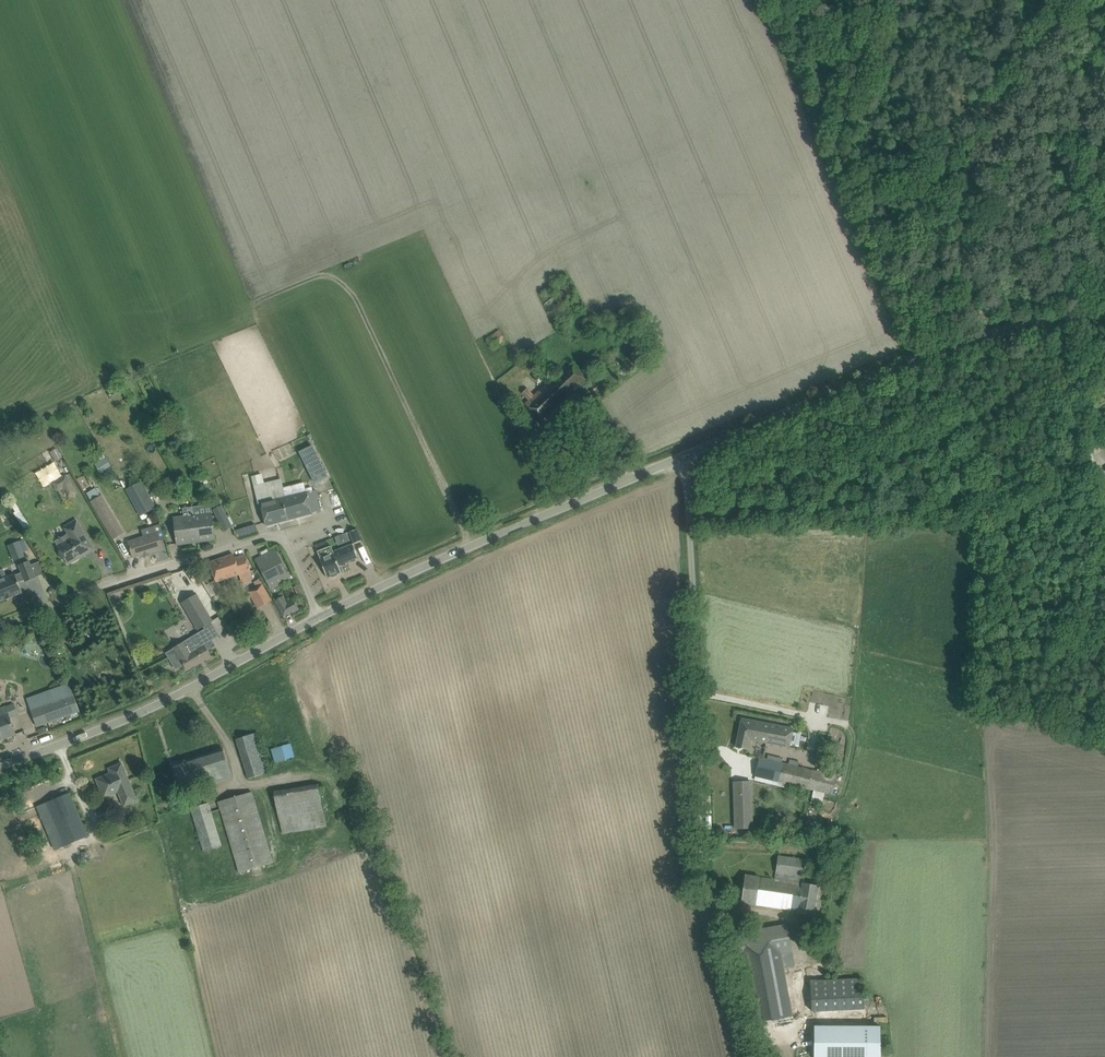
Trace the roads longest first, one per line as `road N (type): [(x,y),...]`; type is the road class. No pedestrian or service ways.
road 1 (unclassified): [(705,903),(688,456)]
road 2 (unclassified): [(688,456),(933,354),(1104,317)]
road 3 (unclassified): [(319,617),(688,456)]
road 4 (unclassified): [(0,626),(103,585),(269,536),(286,544),(319,617)]
road 5 (unclassified): [(0,763),(156,705),(319,617)]
road 6 (track): [(990,715),(988,1056)]

